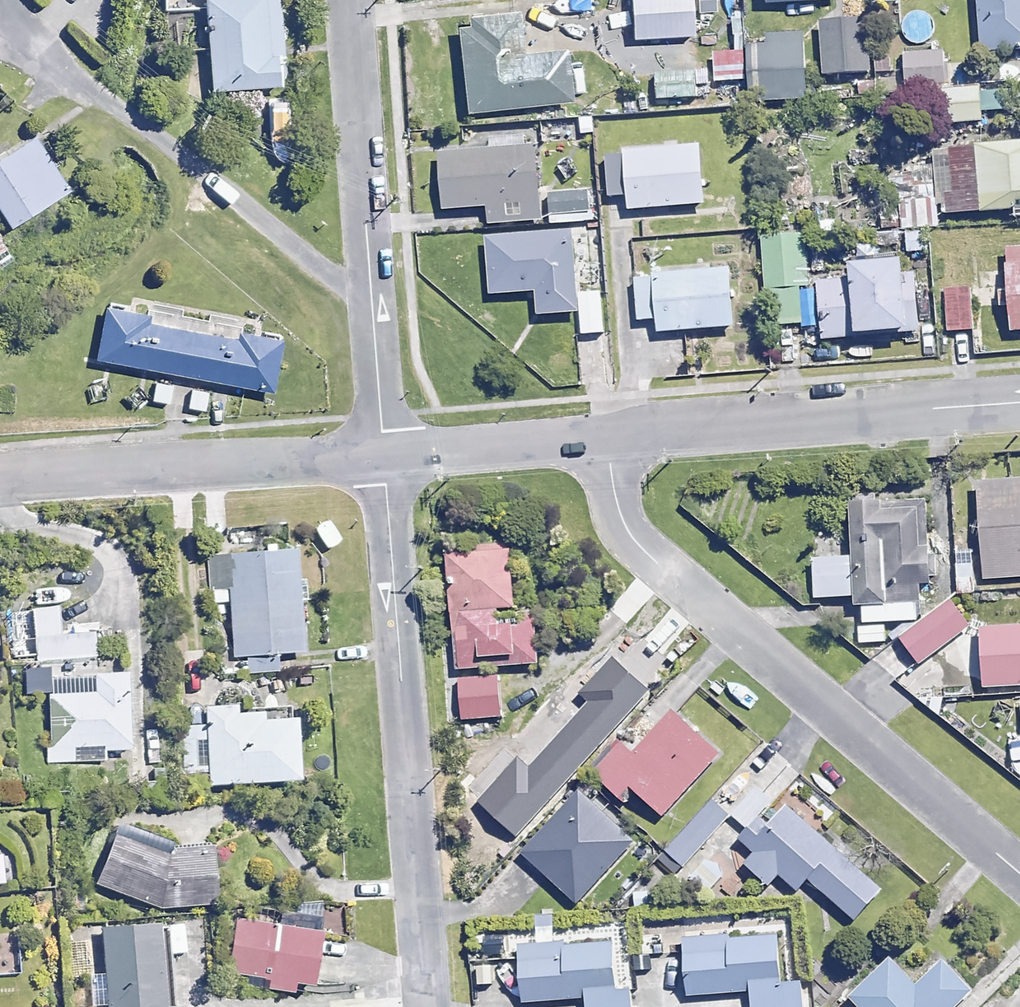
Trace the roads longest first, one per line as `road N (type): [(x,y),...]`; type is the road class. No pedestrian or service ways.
road 1 (residential): [(1019,876),(635,547),(612,491),(604,440)]
road 2 (residential): [(409,1006),(376,456)]
road 3 (residential): [(359,305),(0,24)]
road 4 (residential): [(1019,404),(604,440)]
road 5 (residential): [(376,456),(0,485)]
road 6 (residential): [(331,0),(359,305)]
road 7 (residential): [(604,440),(376,456)]
road 8 (residential): [(359,305),(376,456)]

